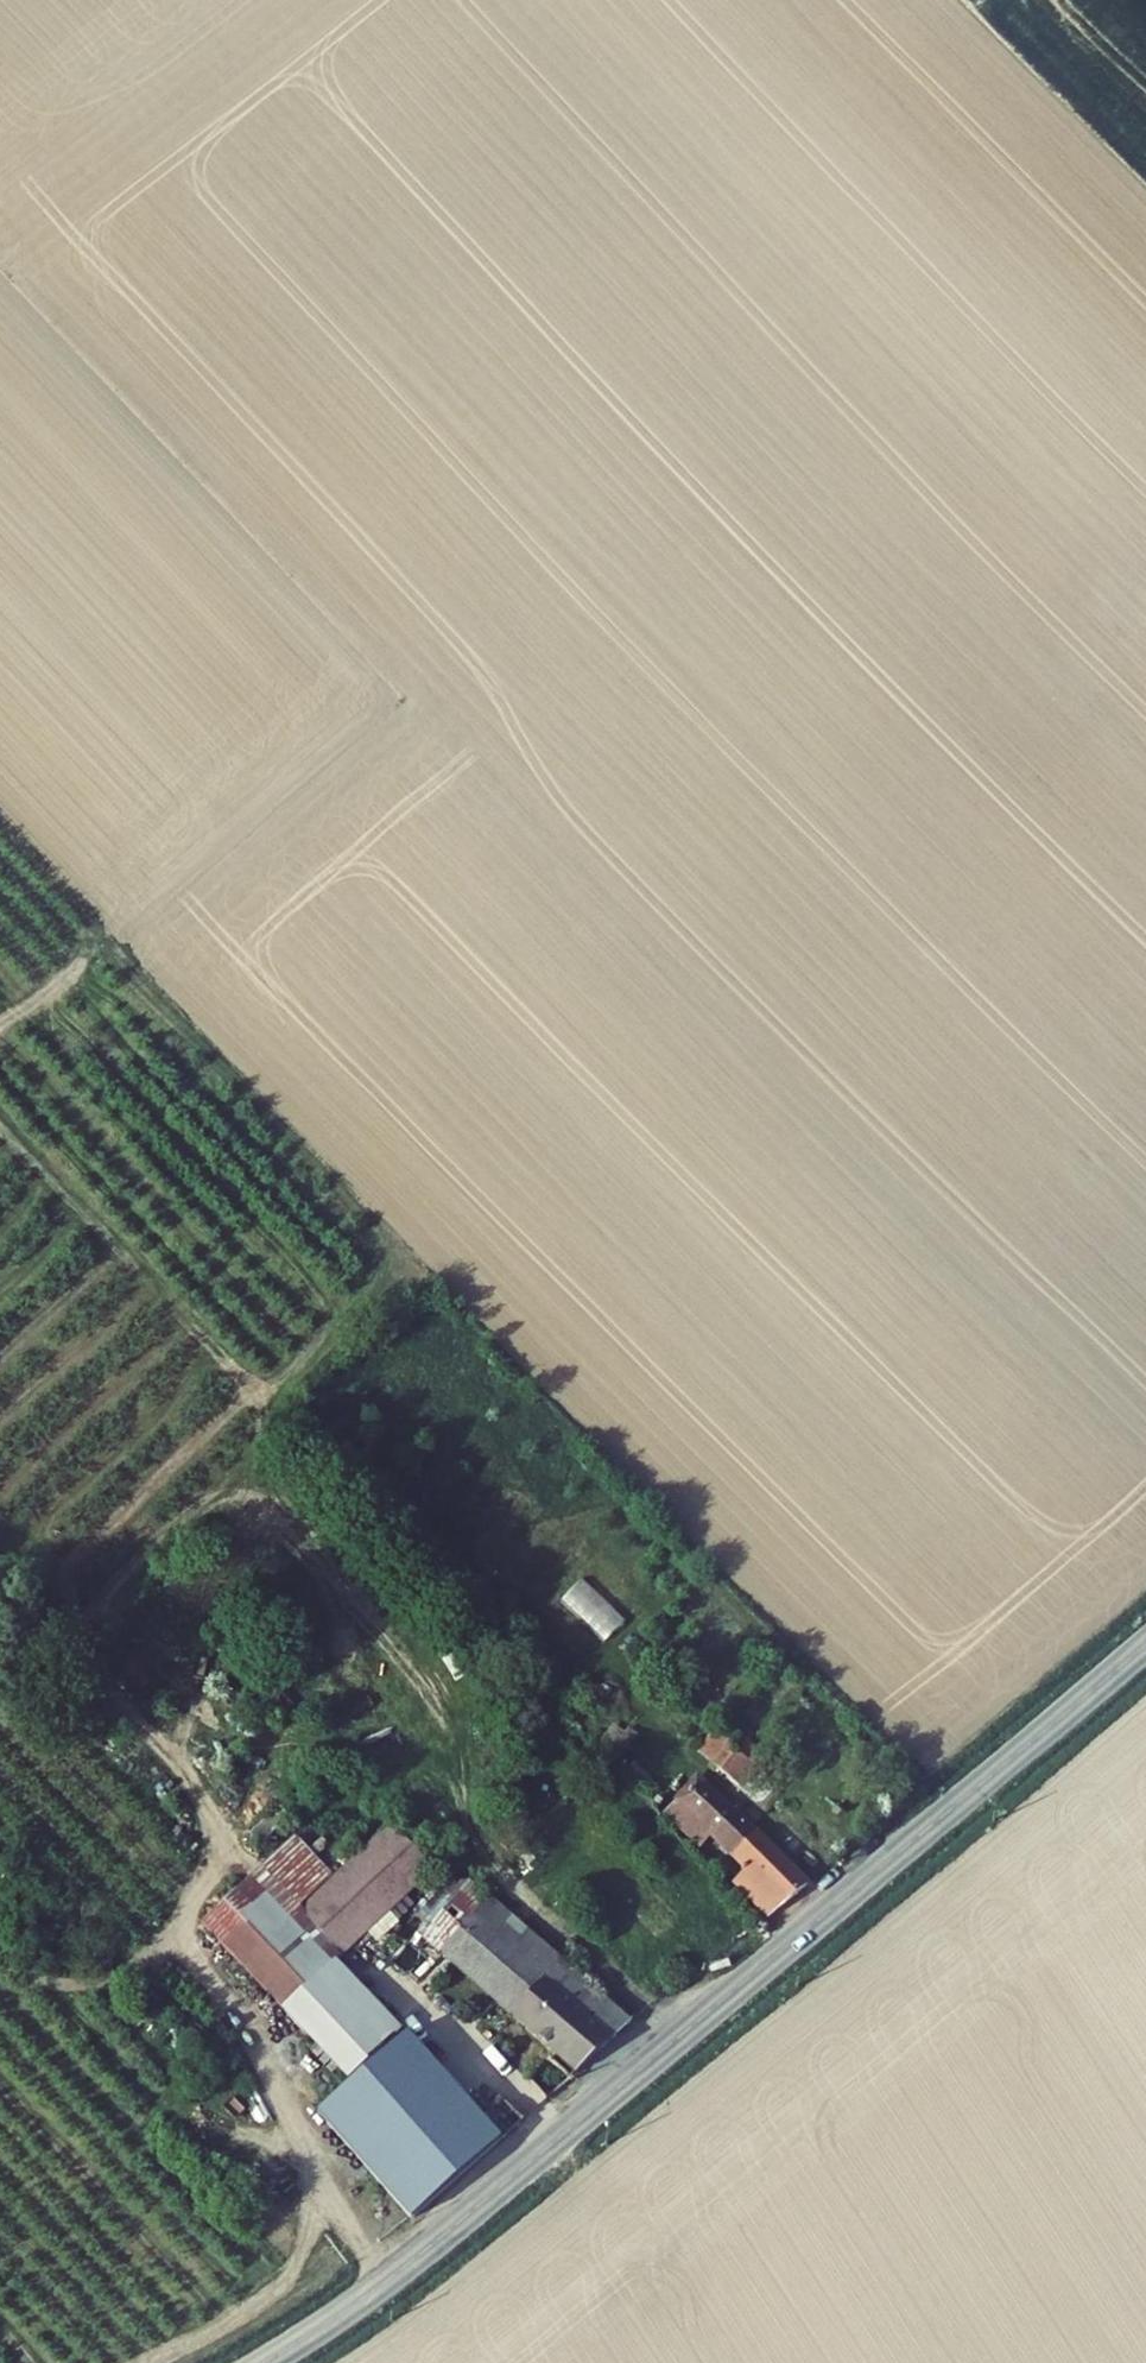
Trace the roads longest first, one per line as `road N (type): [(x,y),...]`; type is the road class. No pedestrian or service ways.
road 1 (tertiary): [(265,2362),(407,2266),(1145,1645)]

